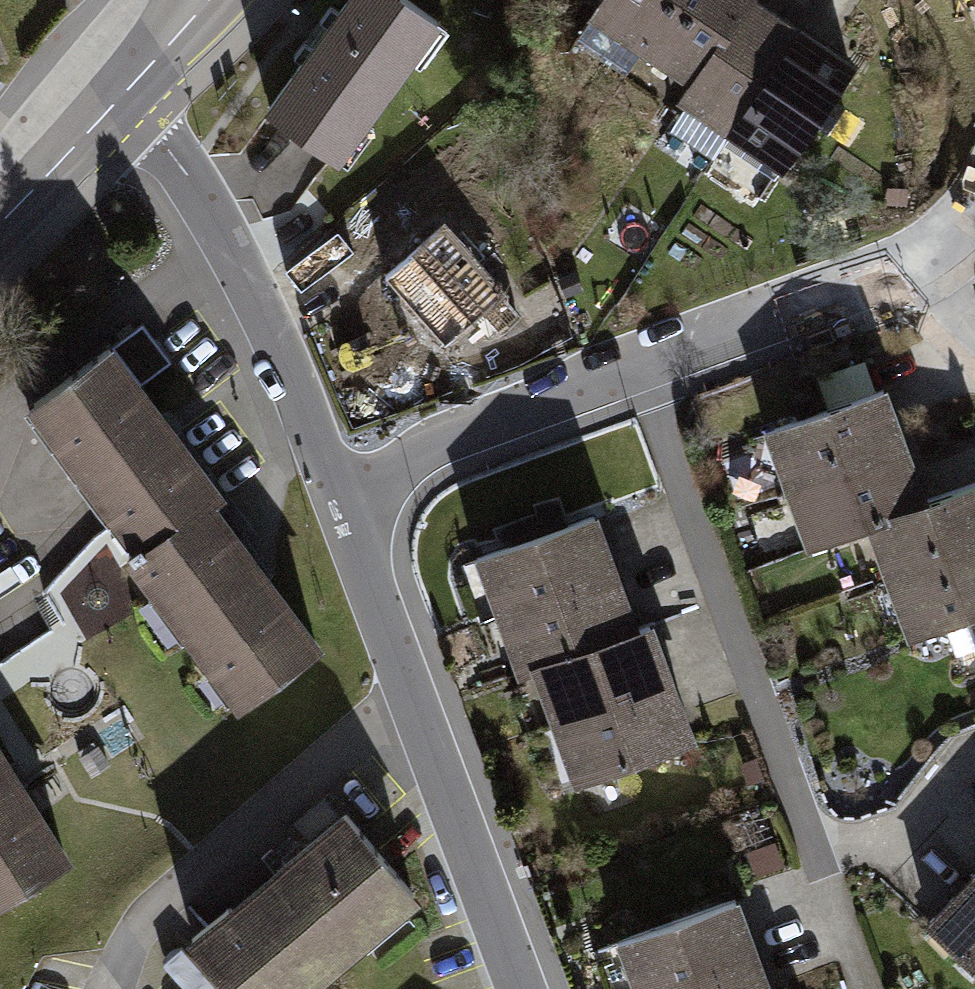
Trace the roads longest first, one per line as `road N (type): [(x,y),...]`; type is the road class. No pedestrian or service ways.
road 1 (residential): [(630,361),(867,988)]
road 2 (residential): [(337,489),(520,988)]
road 3 (residential): [(123,97),(183,166),(281,350),(337,489)]
road 4 (residential): [(337,489),(630,361)]
road 5 (residential): [(630,361),(907,270)]
road 6 (primary): [(0,225),(123,97)]
road 7 (primary): [(123,97),(199,0)]

